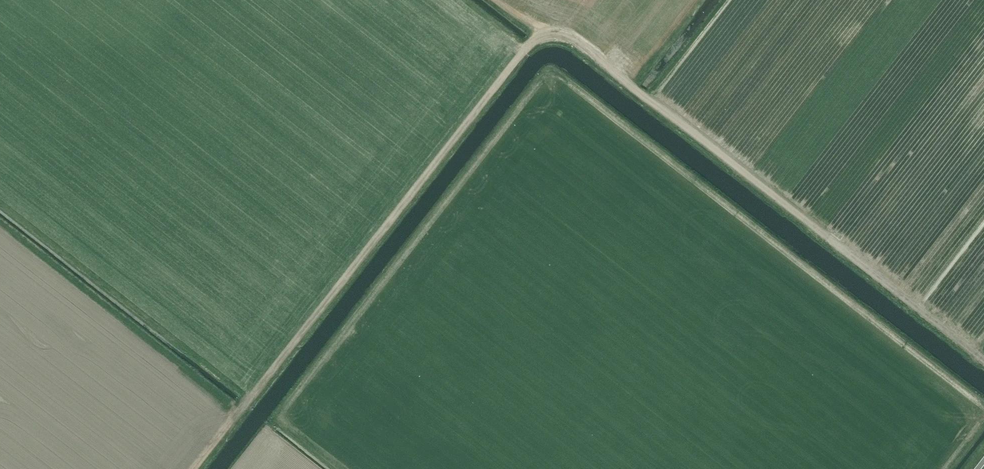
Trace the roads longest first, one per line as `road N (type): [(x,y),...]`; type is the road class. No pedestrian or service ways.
road 1 (track): [(983,365),(554,38),(519,58),(242,412)]

